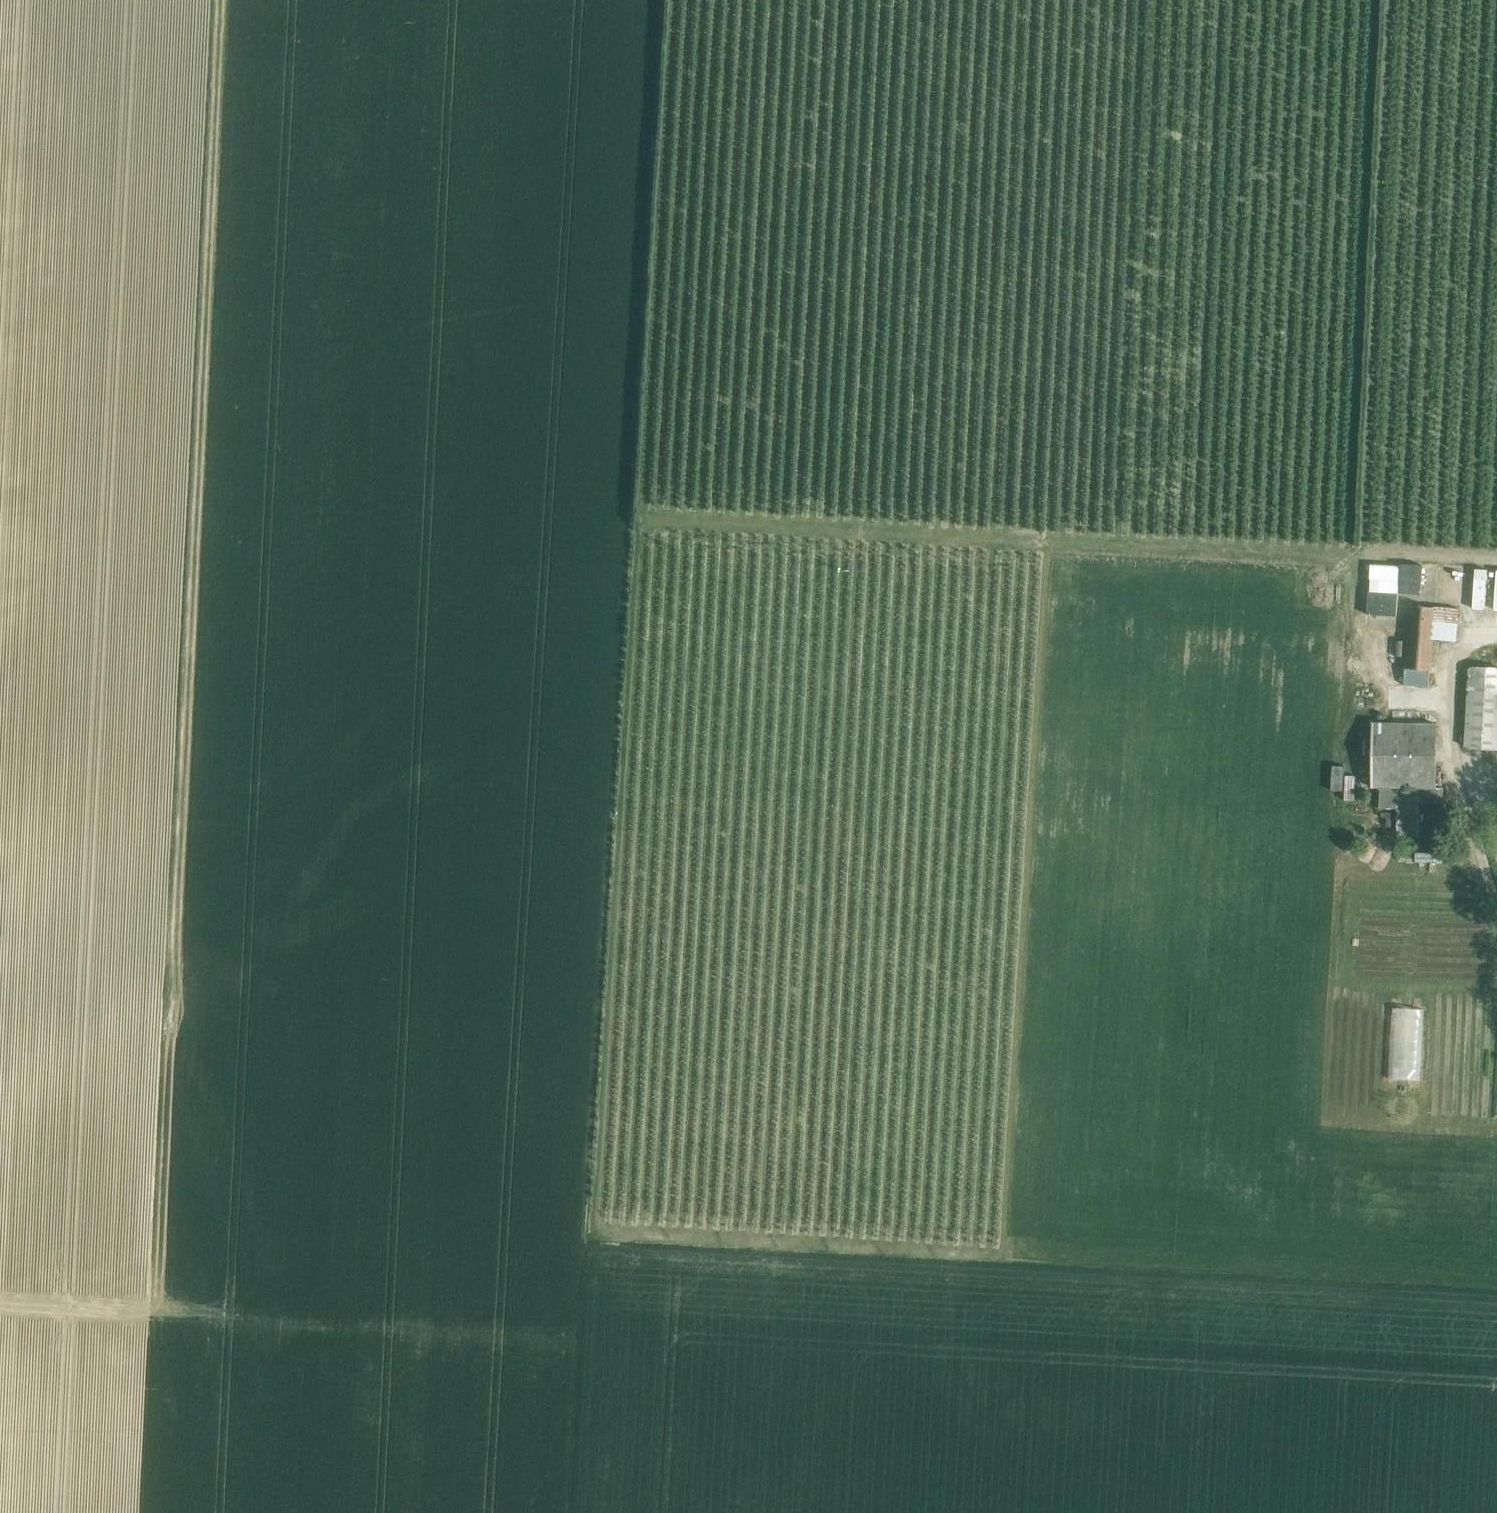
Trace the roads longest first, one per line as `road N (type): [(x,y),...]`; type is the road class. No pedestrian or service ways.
road 1 (track): [(218,0),(174,835)]

